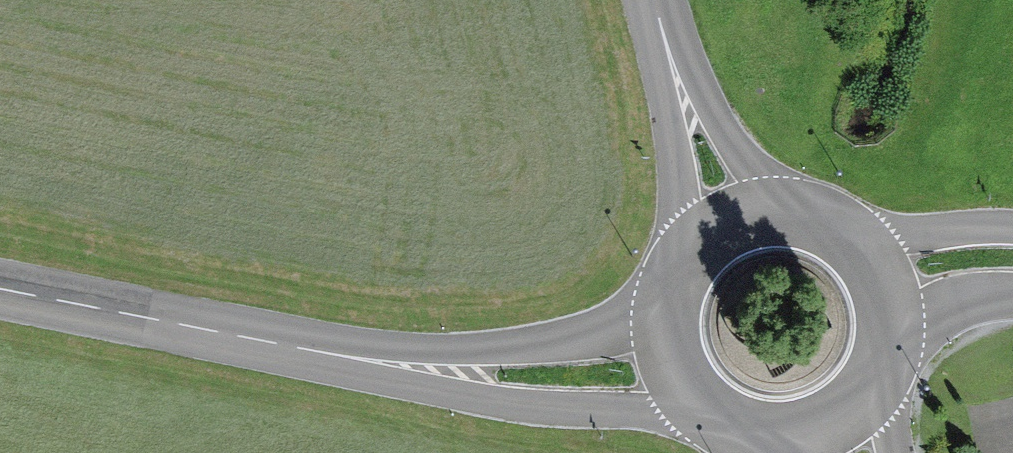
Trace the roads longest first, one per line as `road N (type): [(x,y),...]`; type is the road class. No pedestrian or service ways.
road 1 (tertiary): [(115,315),(362,386),(527,411),(738,422)]
road 2 (tertiary): [(682,302),(594,331),(438,349),(115,315)]
road 3 (tertiary): [(646,0),(696,273)]
road 4 (tertiary): [(807,231),(773,199),(723,118),(670,0)]
road 5 (tertiary): [(1012,228),(945,228),(837,245)]
road 6 (tertiary): [(682,302),(679,338),(688,372),(708,402),(738,422)]
road 7 (tertiary): [(883,336),(947,305),(1012,295)]
road 8 (tertiary): [(780,432),(825,422),(852,402),(878,360)]
road 9 (tertiary): [(807,231),(766,229),(726,243),(696,273)]

